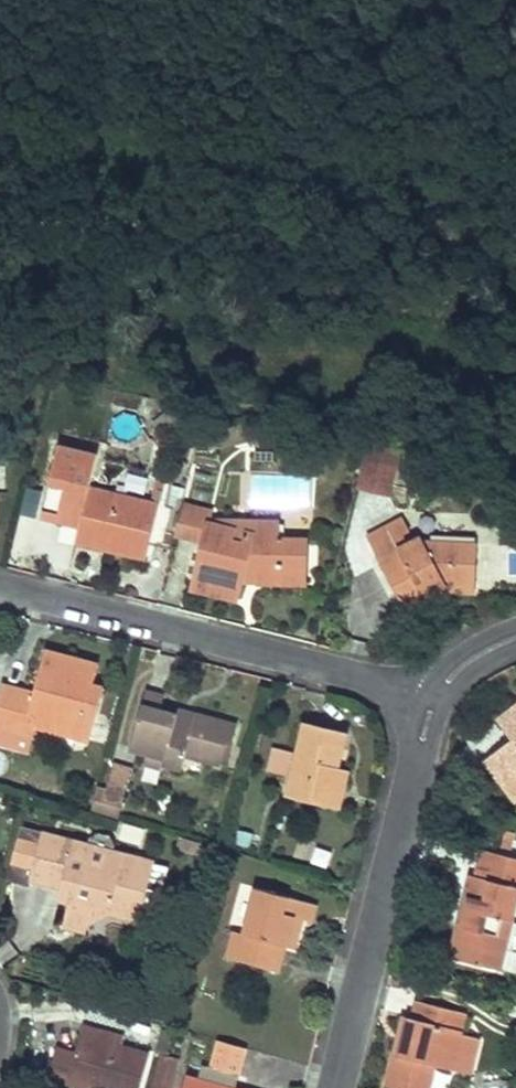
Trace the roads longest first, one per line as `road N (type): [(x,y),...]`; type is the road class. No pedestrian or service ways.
road 1 (residential): [(0,587),(439,696)]
road 2 (residential): [(337,1087),(439,696)]

